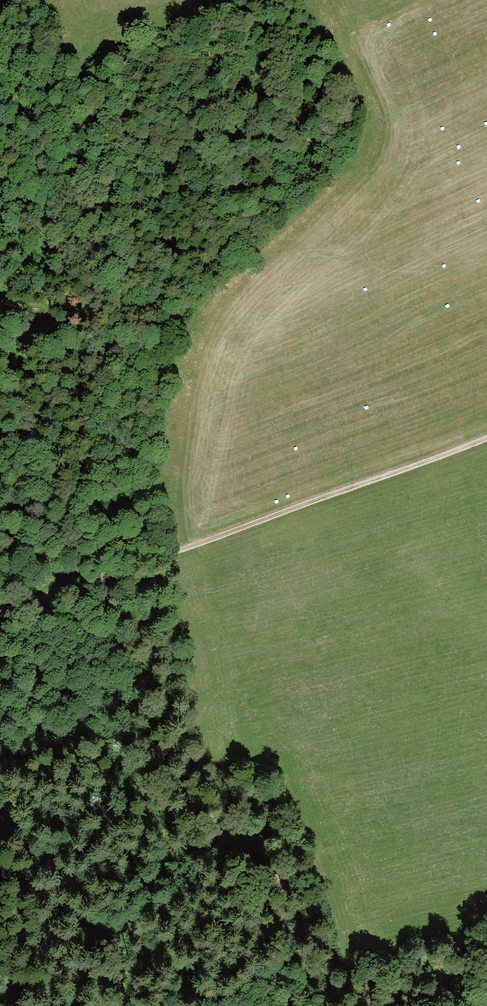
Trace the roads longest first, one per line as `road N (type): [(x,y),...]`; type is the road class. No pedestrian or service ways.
road 1 (track): [(0,362),(107,578),(170,738),(346,1005)]
road 2 (track): [(0,620),(486,434)]

